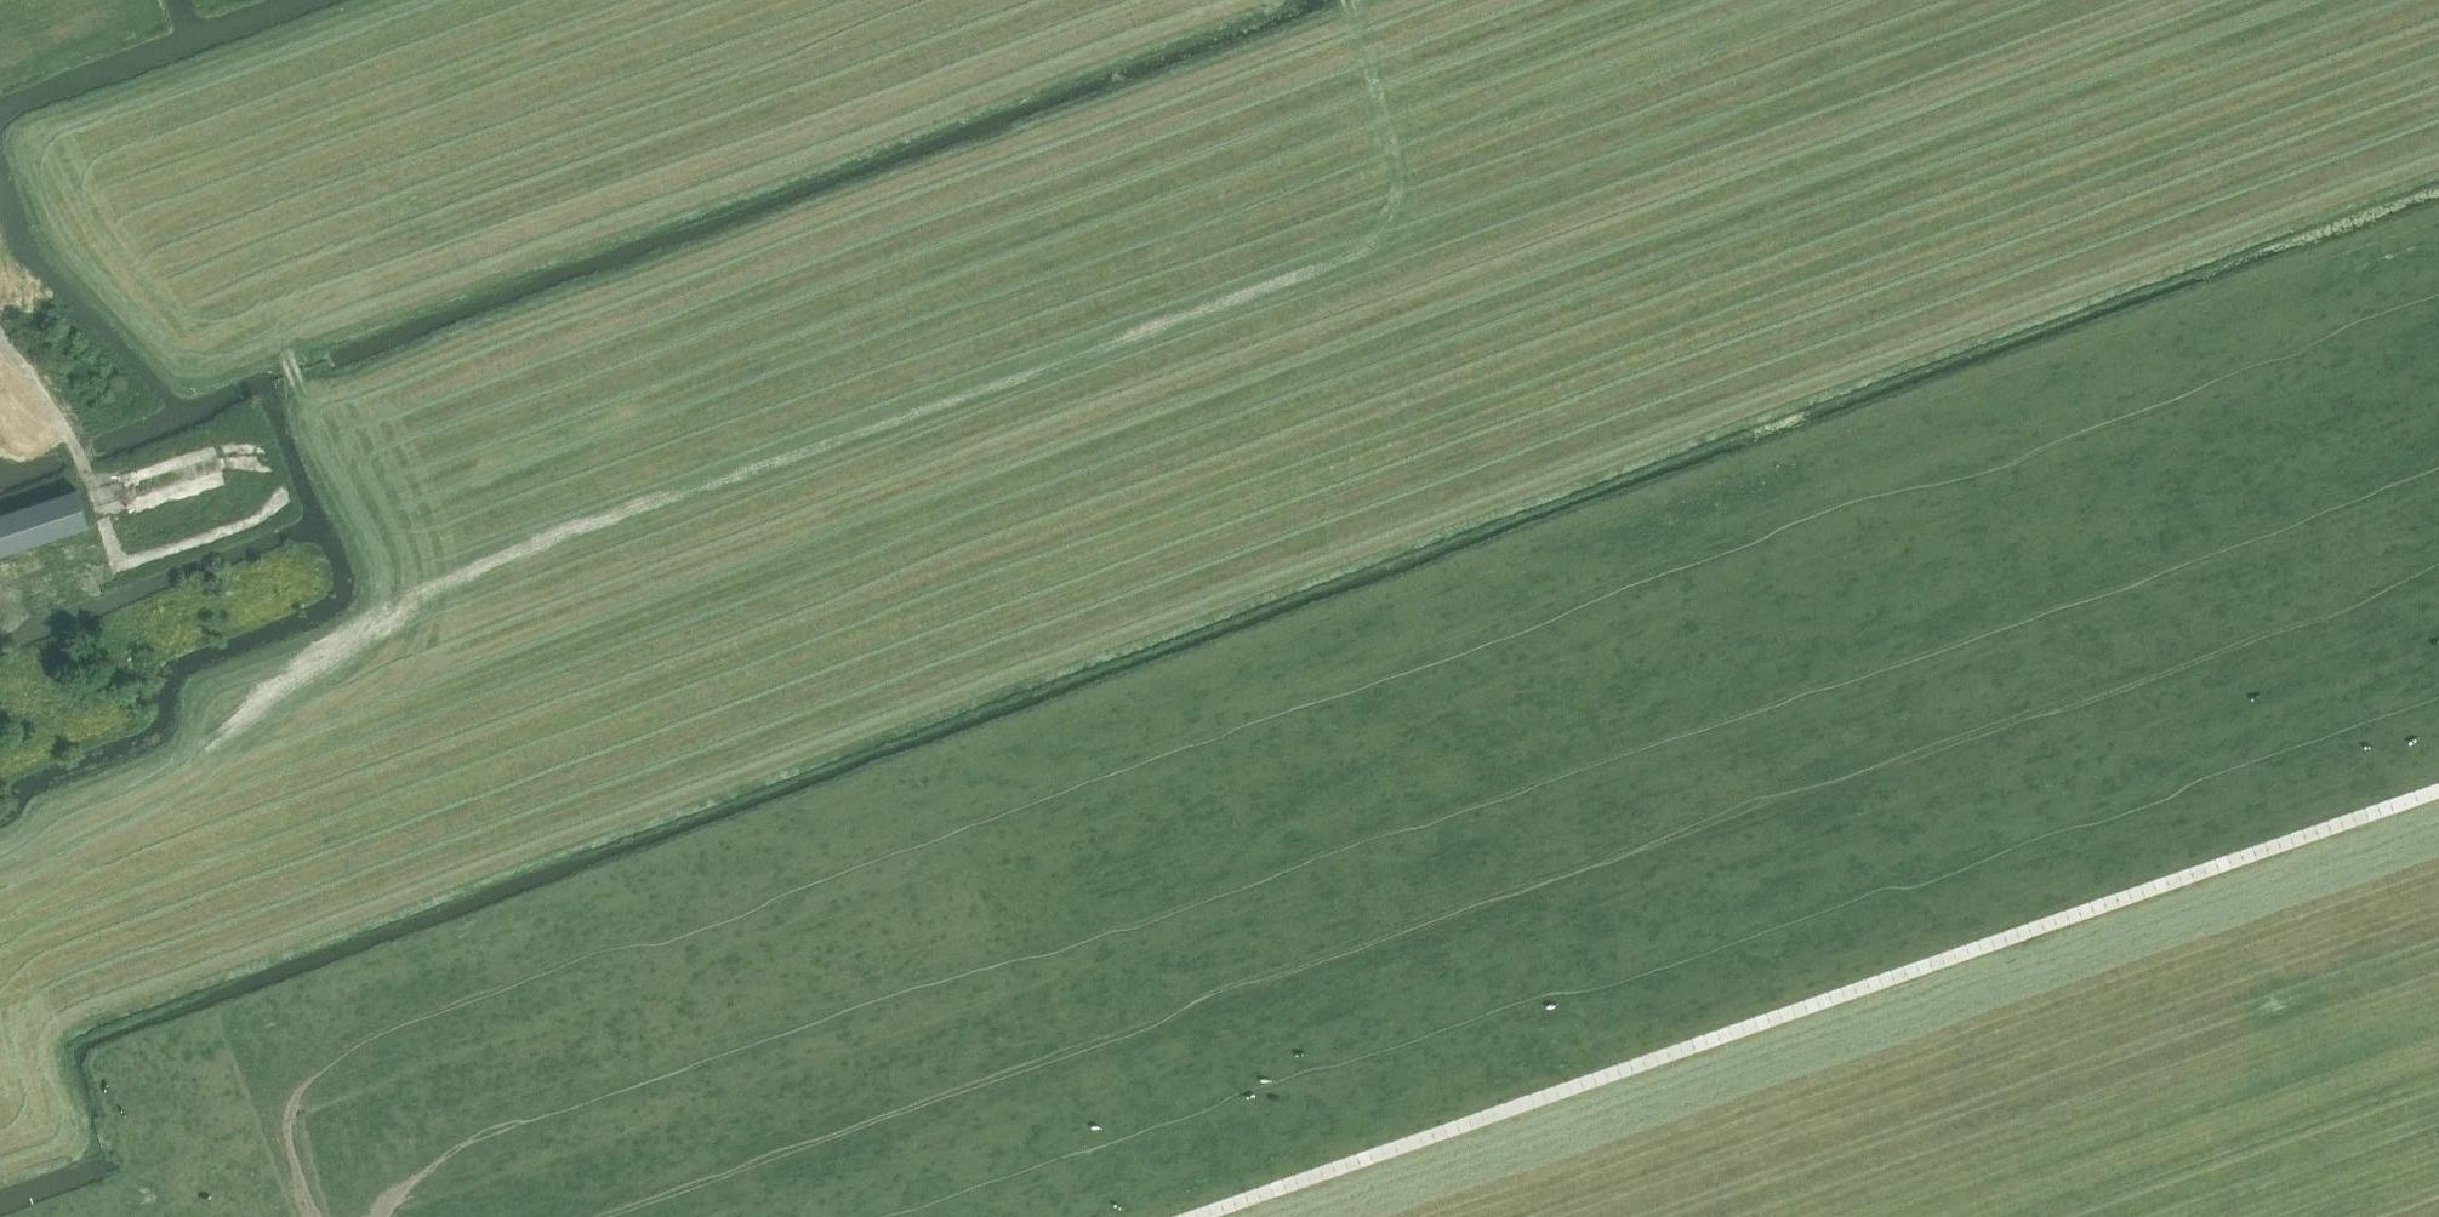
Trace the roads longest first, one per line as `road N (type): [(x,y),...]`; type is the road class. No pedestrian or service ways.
road 1 (track): [(1360,245),(468,577),(0,867)]
road 2 (track): [(2438,790),(1209,1216)]
road 3 (track): [(1348,0),(1400,164),(1360,245),(2022,0)]

